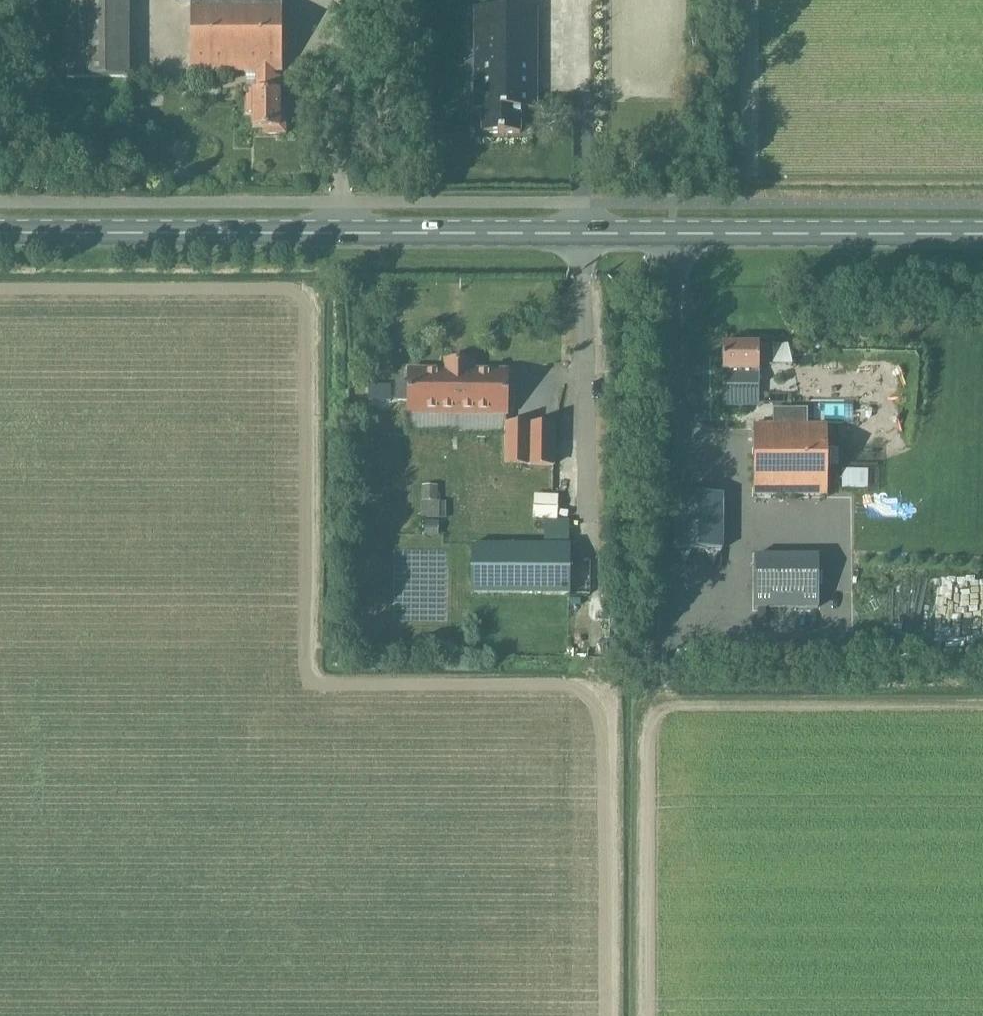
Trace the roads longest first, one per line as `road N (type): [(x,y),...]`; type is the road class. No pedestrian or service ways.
road 1 (primary): [(982,234),(0,232)]

